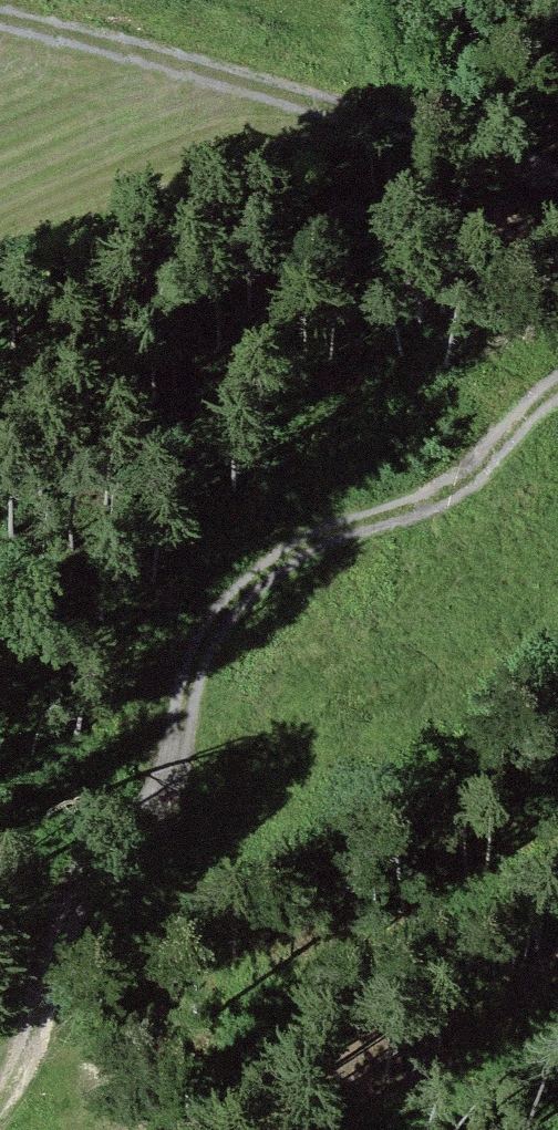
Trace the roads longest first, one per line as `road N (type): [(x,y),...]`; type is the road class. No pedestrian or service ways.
road 1 (track): [(557,386),(508,462),(456,503),(310,548),(255,585),(211,650),(187,814),(162,865)]
road 2 (track): [(0,16),(423,134),(557,195)]
road 3 (track): [(19,1129),(47,997),(125,925),(162,865)]

